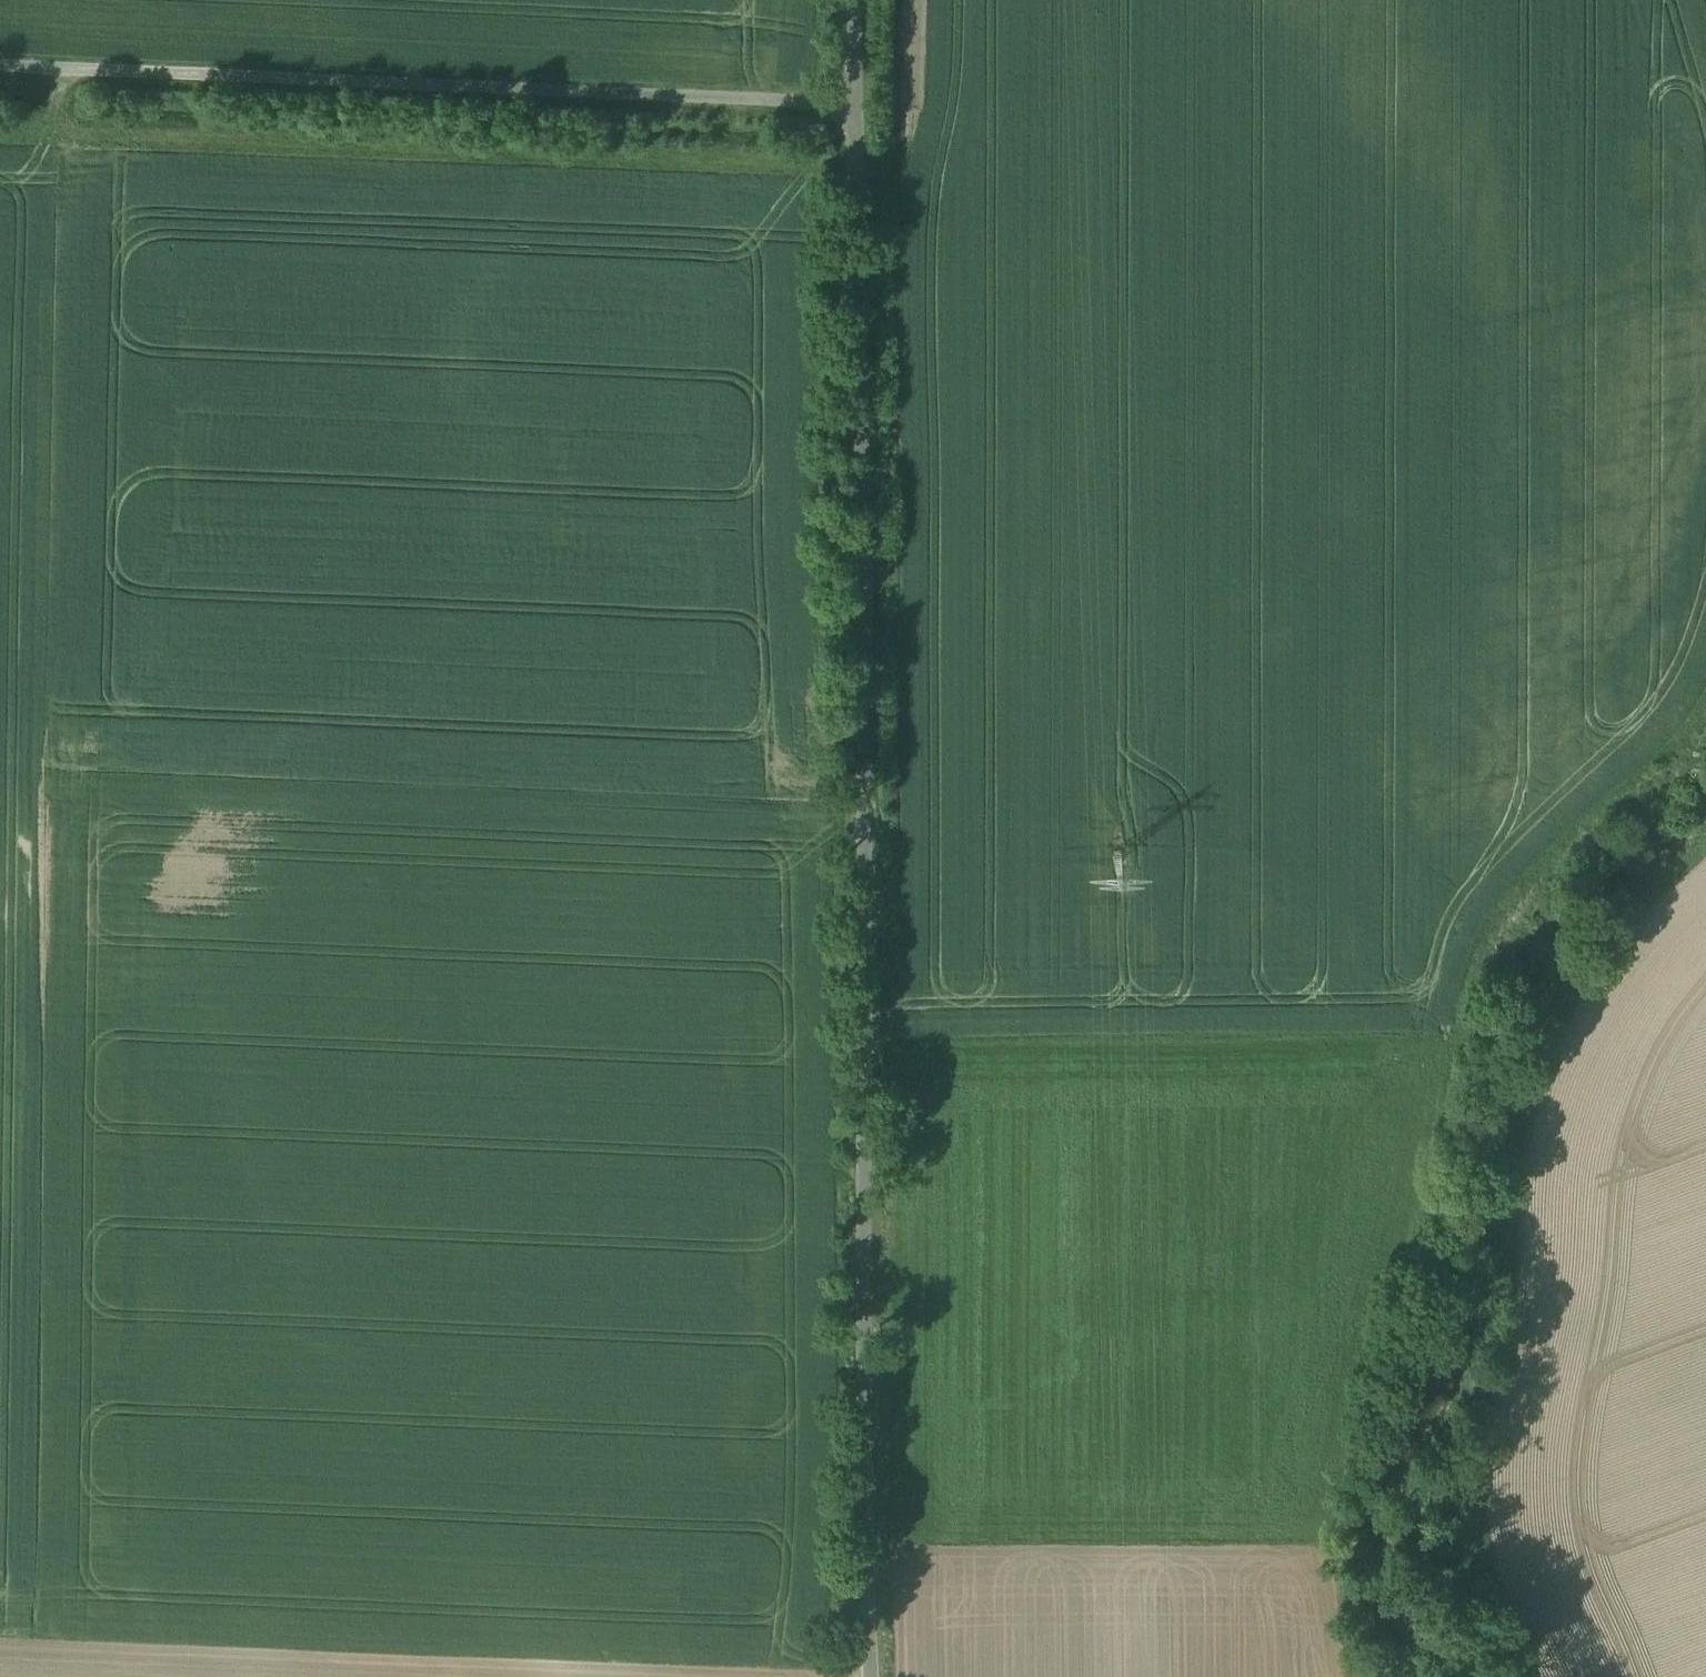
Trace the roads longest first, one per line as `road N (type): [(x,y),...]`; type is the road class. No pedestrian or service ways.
road 1 (residential): [(849,120),(868,1676)]
road 2 (residential): [(0,100),(849,120)]
road 3 (residential): [(847,0),(849,120)]

